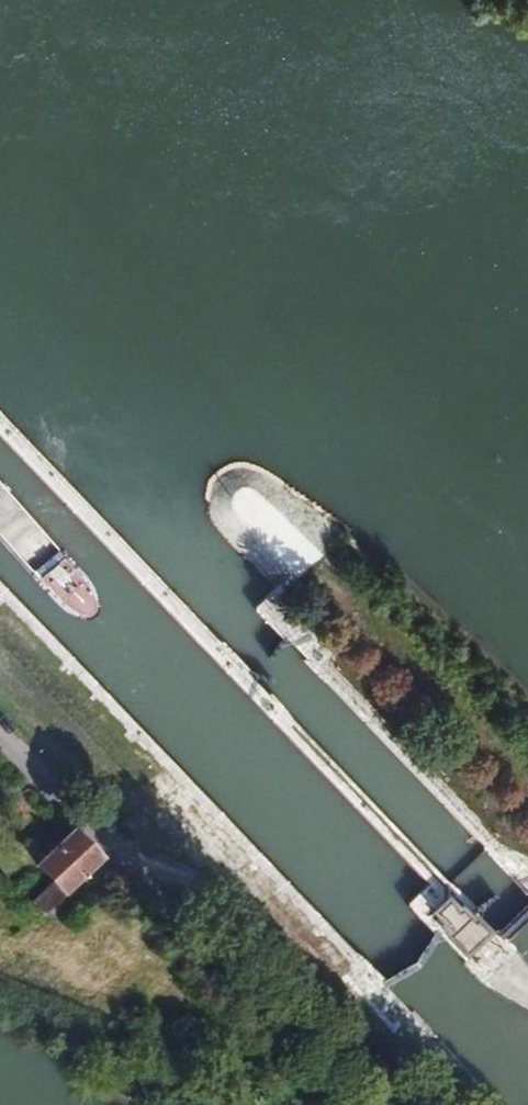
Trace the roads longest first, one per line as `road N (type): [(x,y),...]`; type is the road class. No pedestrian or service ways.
road 1 (residential): [(0,721),(391,1104)]

